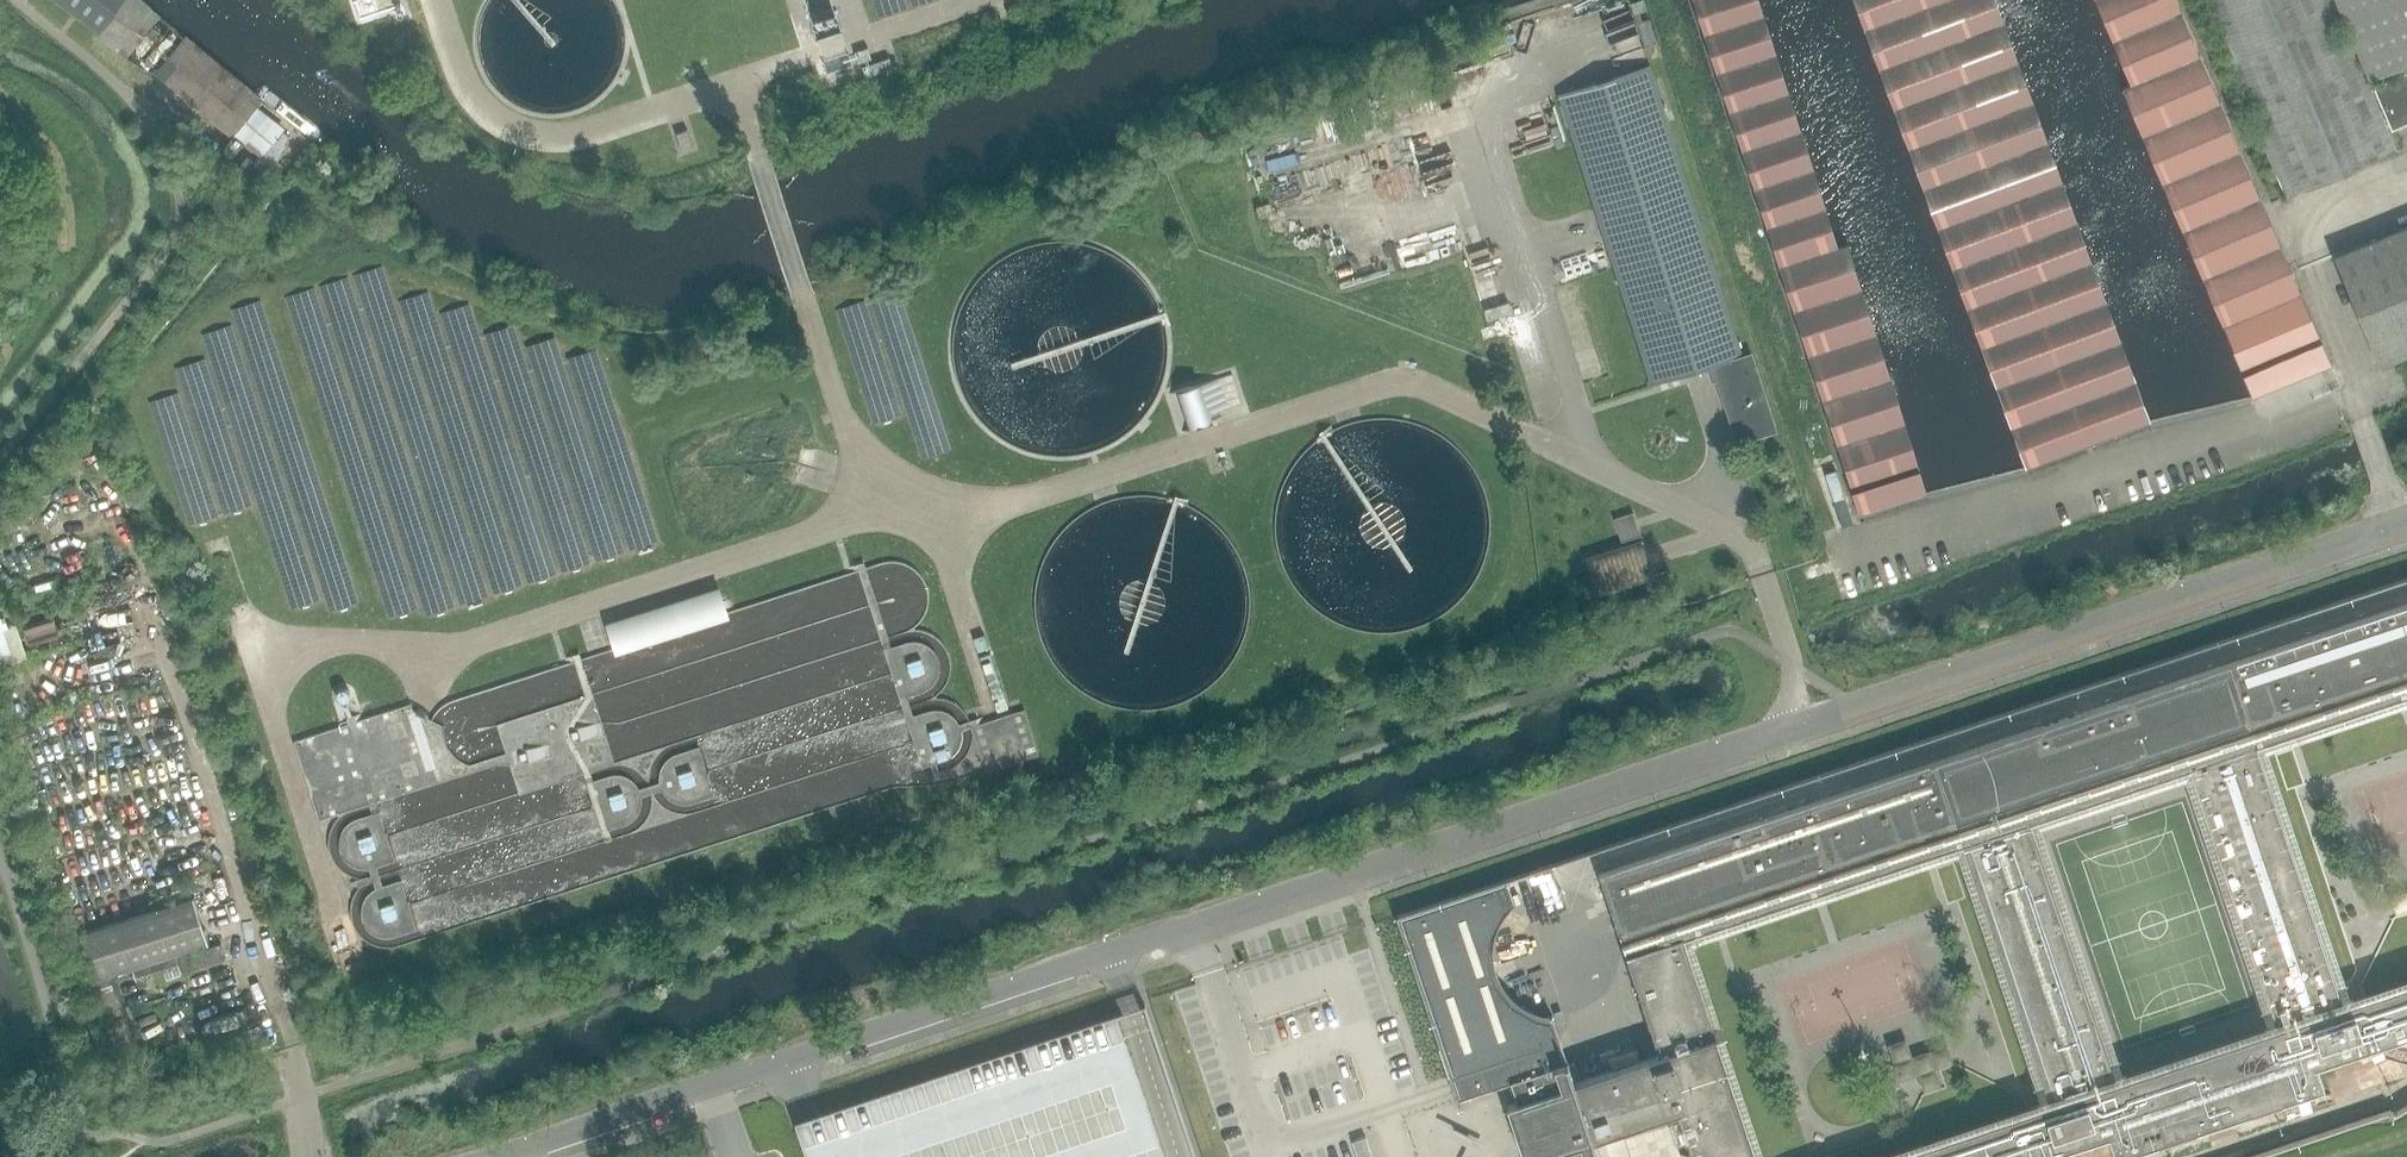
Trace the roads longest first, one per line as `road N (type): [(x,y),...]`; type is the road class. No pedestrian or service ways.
road 1 (unclassified): [(495,1156),(2406,523)]

